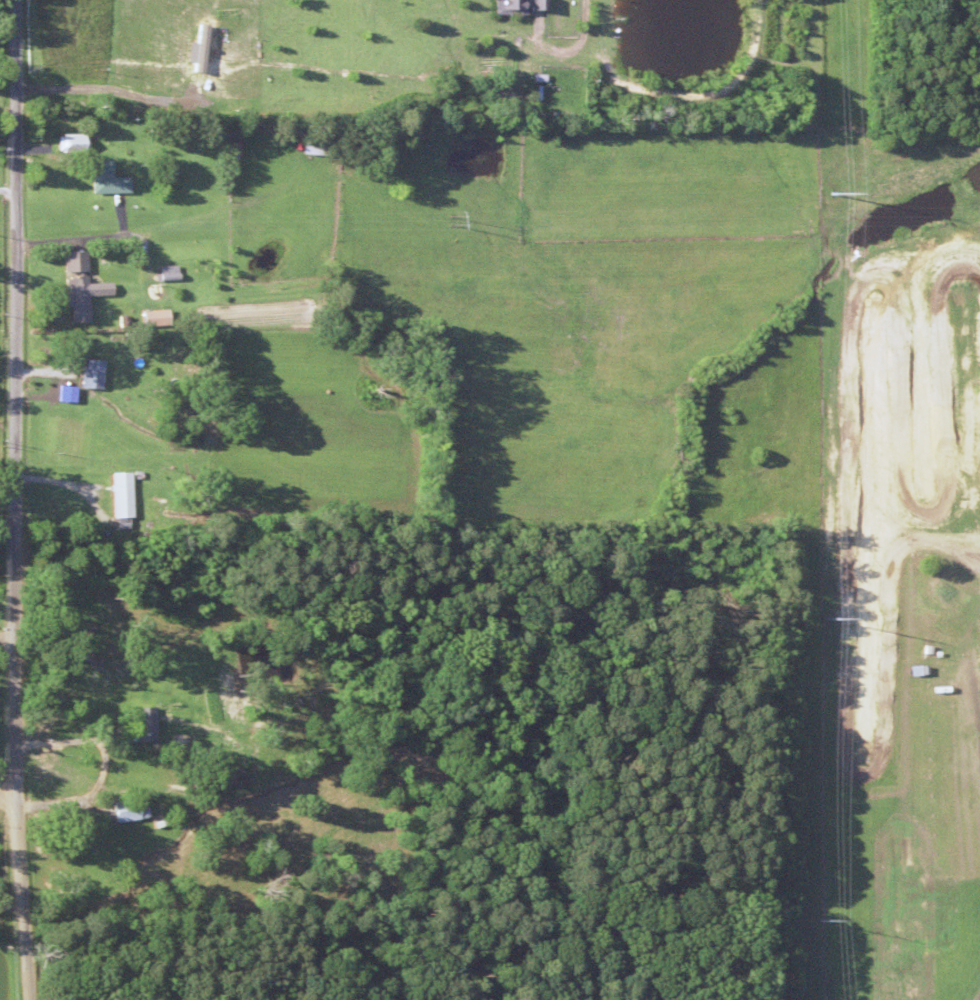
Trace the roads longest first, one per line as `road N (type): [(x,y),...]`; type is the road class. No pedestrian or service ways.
road 1 (residential): [(22,999),(19,0)]

